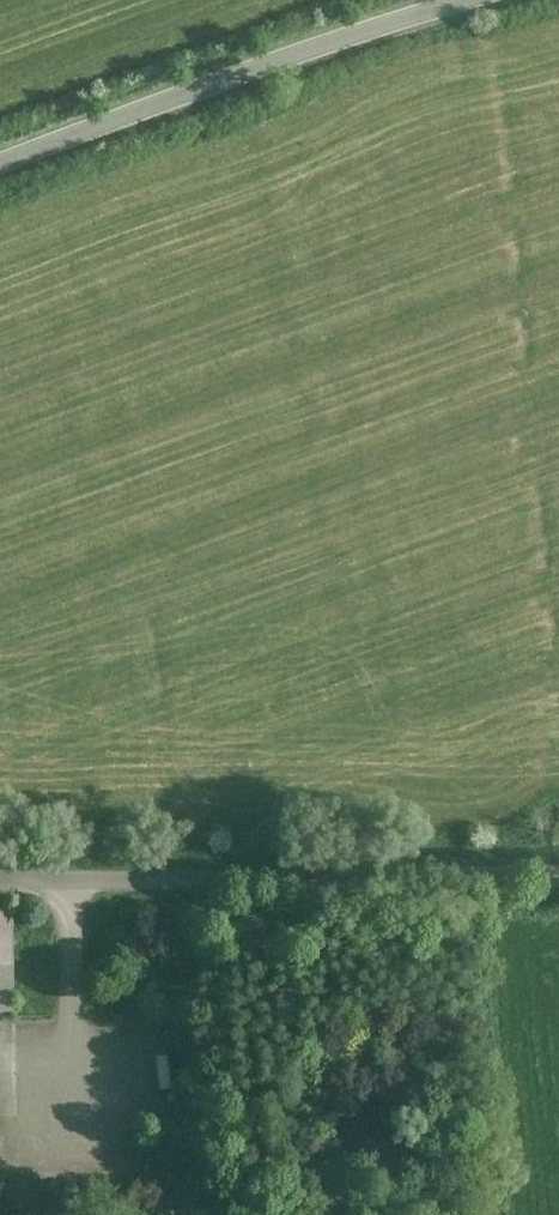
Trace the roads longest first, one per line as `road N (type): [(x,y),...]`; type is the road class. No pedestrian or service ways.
road 1 (unclassified): [(0,882),(558,874)]
road 2 (unclassified): [(0,167),(457,0)]

